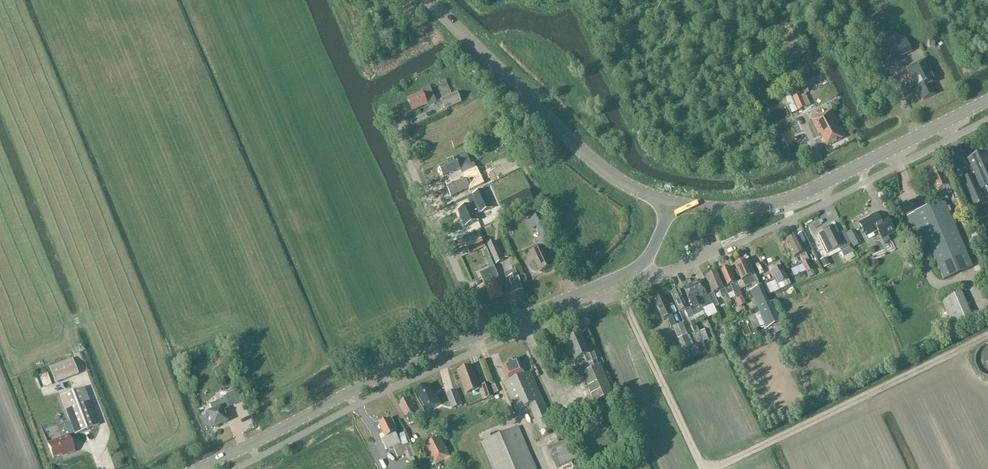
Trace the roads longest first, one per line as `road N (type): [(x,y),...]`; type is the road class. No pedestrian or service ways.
road 1 (tertiary): [(671,206),(771,209),(987,101)]
road 2 (tertiary): [(671,206),(607,176),(422,0)]
road 3 (tertiary): [(196,468),(486,333)]
road 4 (track): [(710,468),(987,335)]
road 5 (residential): [(486,333),(389,121)]
road 6 (track): [(614,281),(709,468)]
road 7 (tertiary): [(486,333),(640,269)]
road 8 (residential): [(787,223),(654,281),(640,269)]

